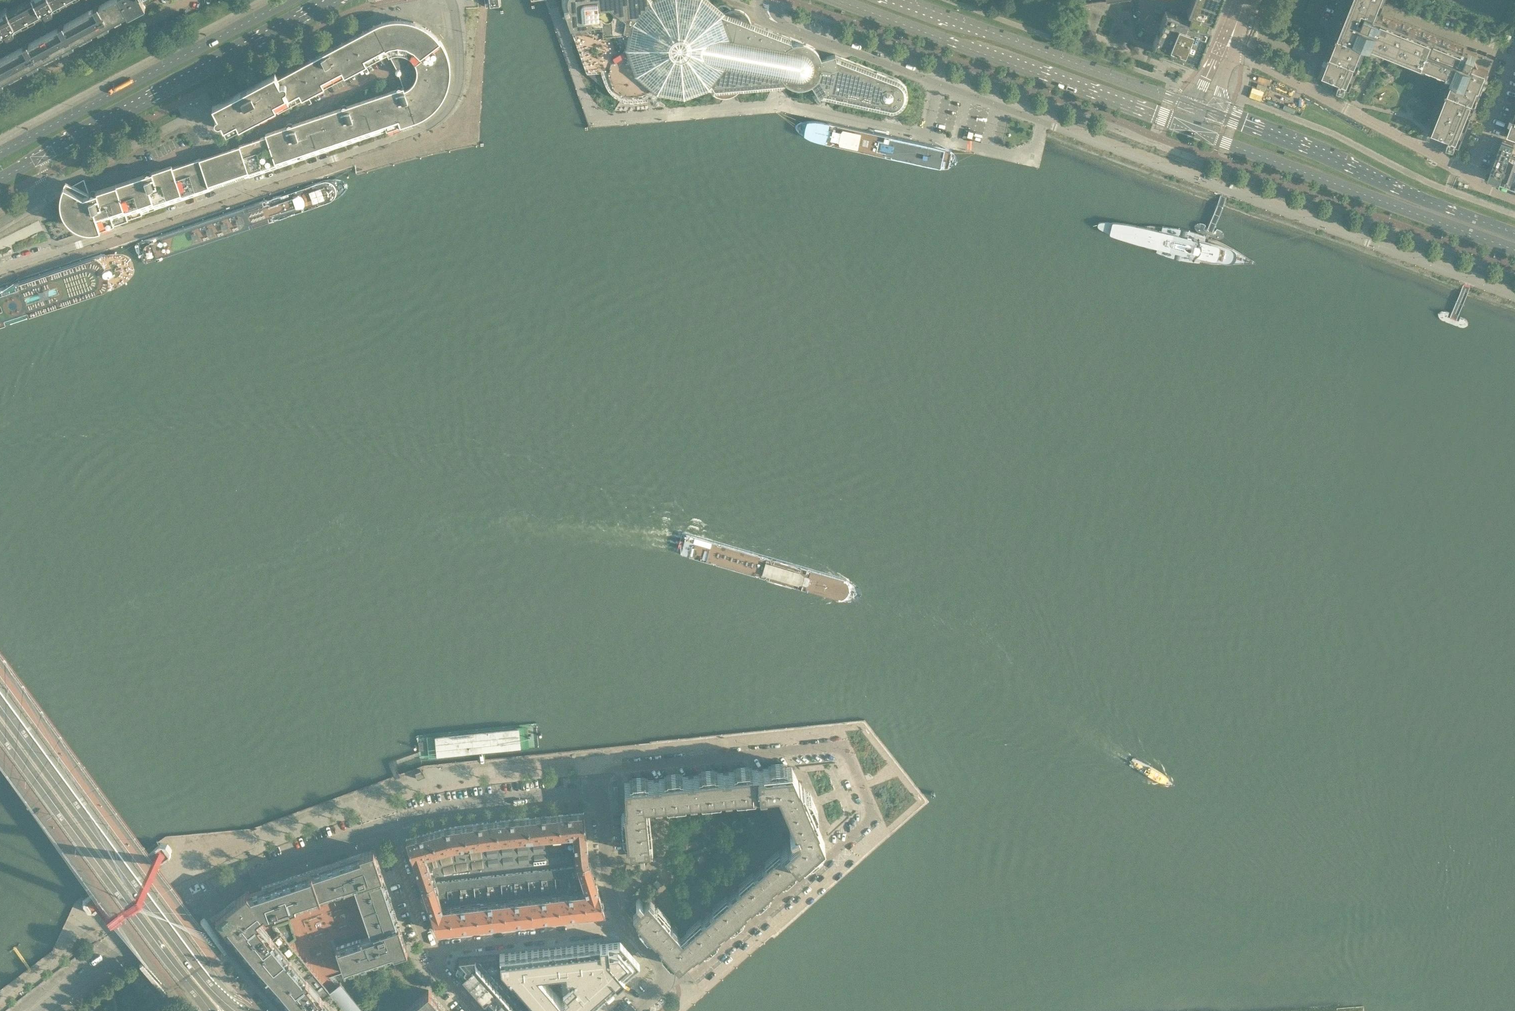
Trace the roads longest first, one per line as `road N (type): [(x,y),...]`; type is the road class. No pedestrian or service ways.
road 1 (unclassified): [(788,27),(1514,296)]
road 2 (residential): [(450,0),(459,84),(430,125),(0,269)]
road 3 (residential): [(664,975),(694,975),(874,817),(843,745),(786,750)]
road 4 (residential): [(42,1010),(199,903),(386,824)]
road 5 (primary): [(839,0),(1195,132)]
road 6 (secondary): [(221,1010),(0,708)]
road 7 (primary): [(1195,132),(1514,250)]
road 8 (primary): [(43,154),(332,0)]
road 9 (primary): [(1514,233),(1211,112)]
road 10 (primary): [(288,0),(0,152)]
road 11 (residential): [(669,861),(674,904),(691,909),(768,843),(776,827),(768,809),(754,803),(675,811),(665,822)]
road 12 (primary): [(1192,106),(904,0)]
road 13 (residential): [(1469,173),(1231,52)]
road 14 (residential): [(386,824),(484,800),(594,795)]
road 15 (residential): [(594,795),(604,774),(620,767),(786,750)]
road 16 (residential): [(627,925),(429,948)]
road 17 (residential): [(1469,173),(1514,48)]
road 18 (residential): [(429,948),(386,824)]

